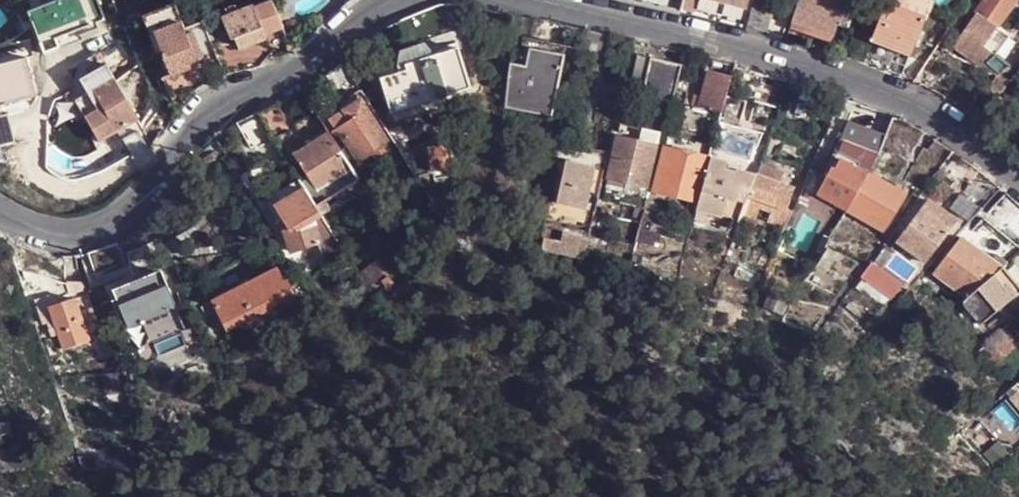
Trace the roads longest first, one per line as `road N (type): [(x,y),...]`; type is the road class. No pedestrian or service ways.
road 1 (residential): [(1018,180),(965,134),(899,98),(782,58),(546,0)]
road 2 (residential): [(383,0),(287,77),(215,102),(136,203),(103,227),(67,236),(0,209)]

